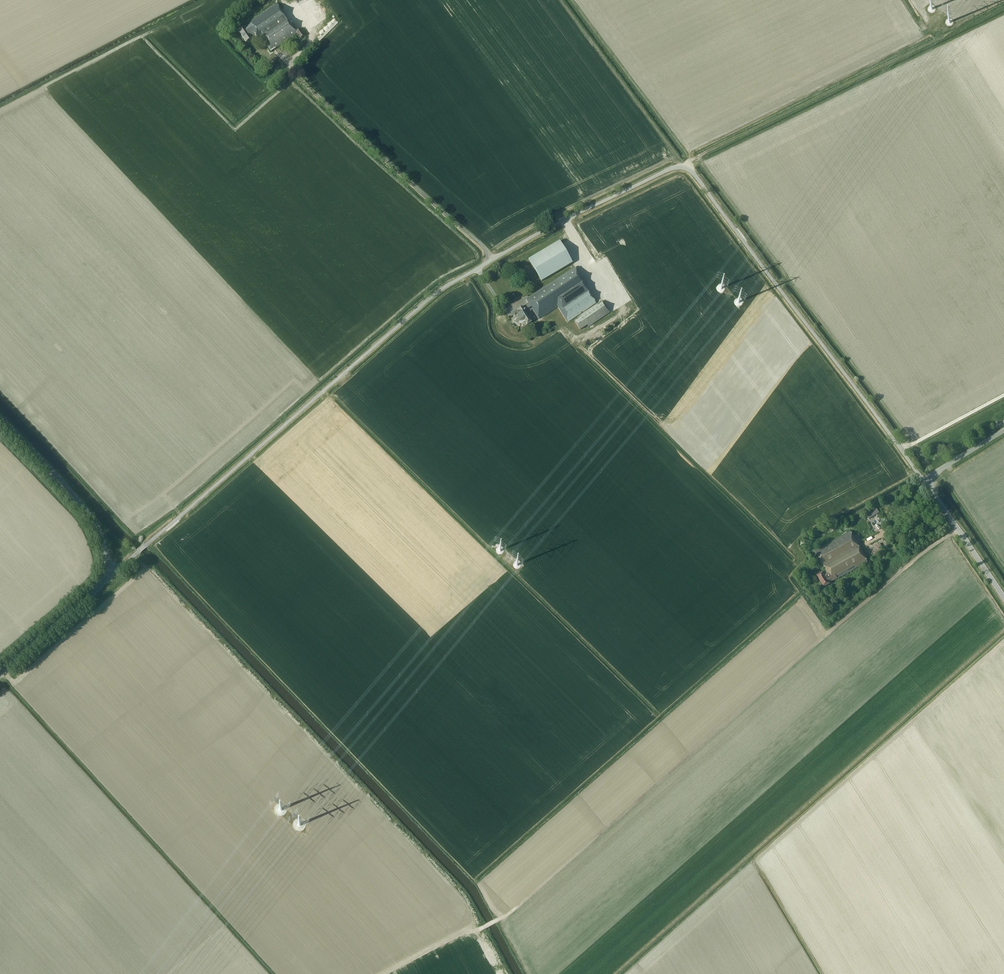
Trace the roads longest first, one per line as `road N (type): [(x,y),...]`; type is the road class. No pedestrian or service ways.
road 1 (unclassified): [(1003,599),(693,173),(679,167),(445,287),(148,544)]
road 2 (tertiary): [(108,568),(94,521),(0,418)]
road 3 (tertiary): [(0,673),(99,587),(108,568)]

